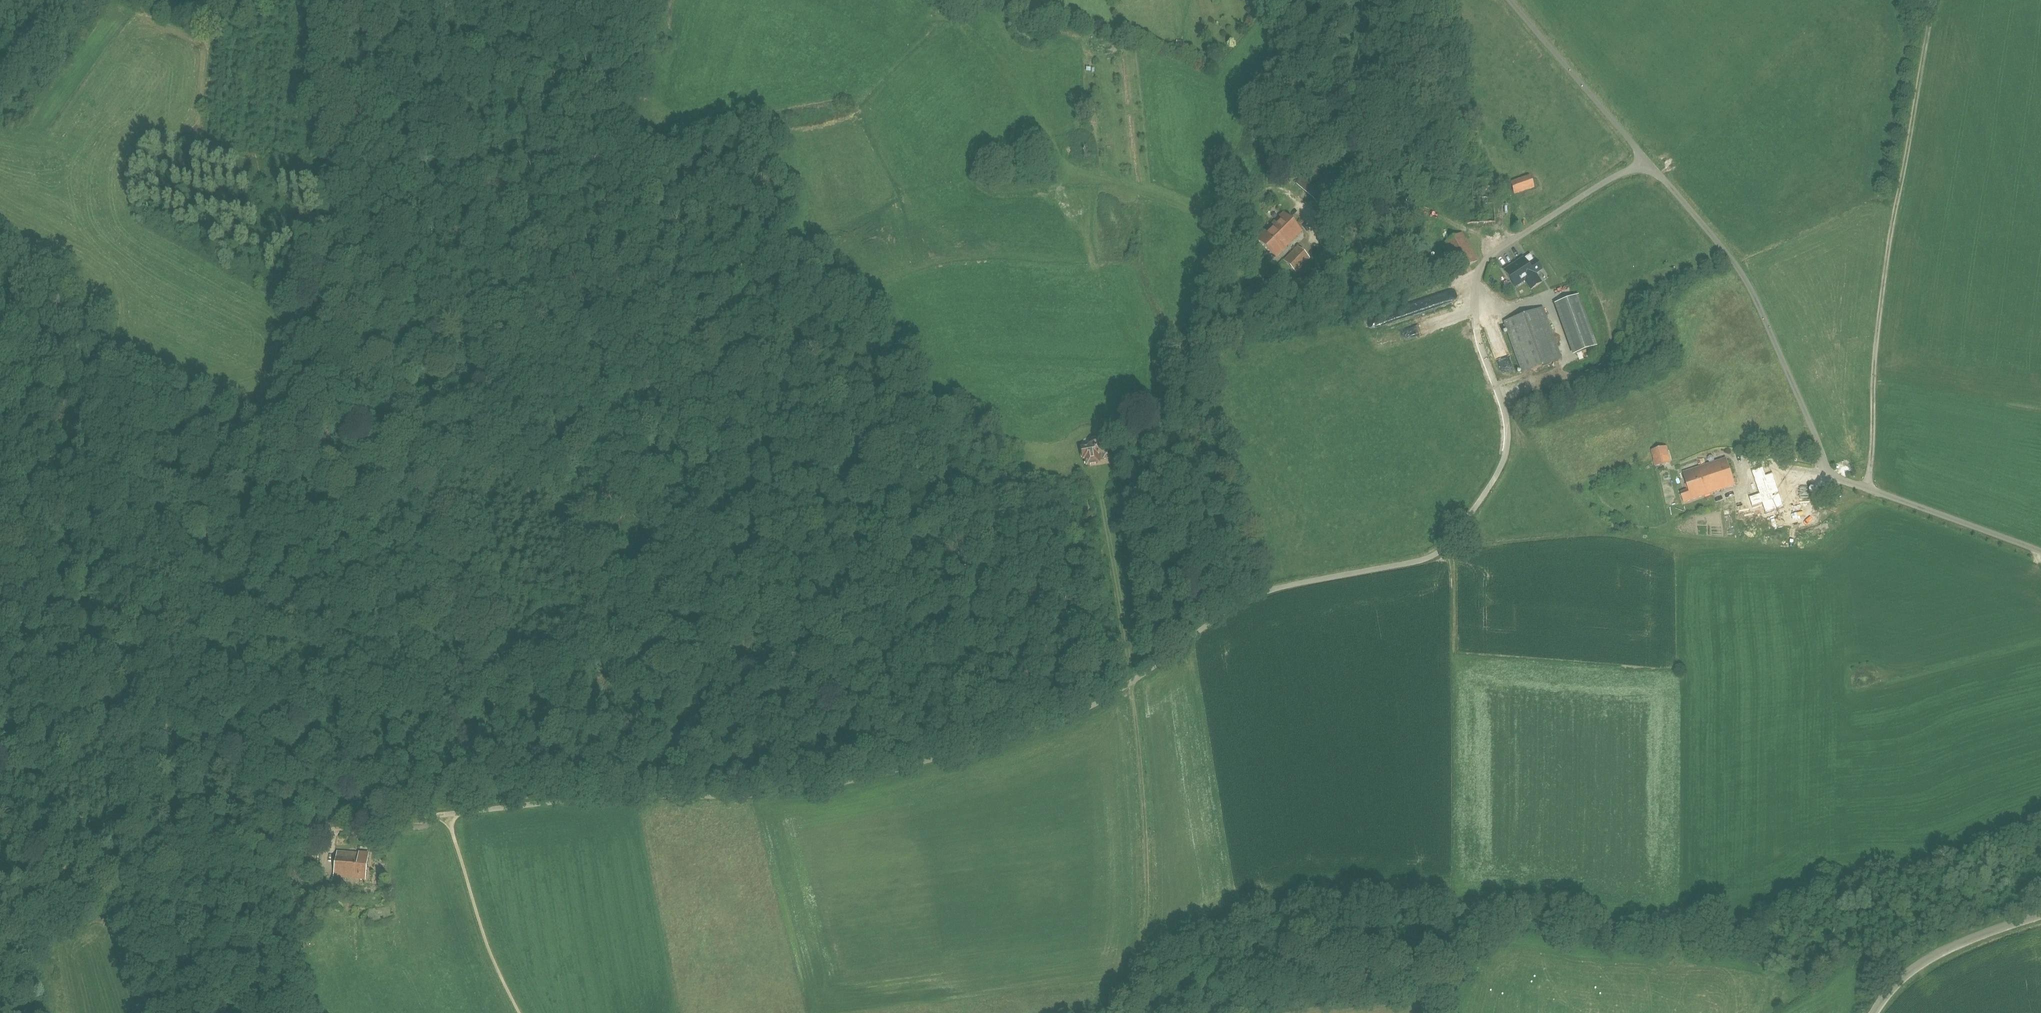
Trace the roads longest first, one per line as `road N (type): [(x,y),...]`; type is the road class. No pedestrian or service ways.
road 1 (unclassified): [(448,814),(625,797),(784,796),(884,778),(1081,712),(1240,601),(1433,555),(1452,539),(1506,445),(1507,418),(1477,320),(1482,264),(1645,159)]
road 2 (unclassified): [(2040,552),(1834,476),(1746,284),(1645,159)]
road 3 (track): [(1666,910),(1464,883),(1462,692),(1452,655),(1449,542)]
road 4 (track): [(1934,0),(1884,271),(1867,488)]
road 5 (track): [(1133,676),(1146,956),(1130,1012)]
road 6 (unclassified): [(1645,159),(1508,0)]
road 7 (unclassified): [(1874,1012),(1922,964),(2040,917)]
road 8 (track): [(365,820),(286,839),(174,840)]
road 9 (track): [(227,1012),(174,840)]
road 10 (track): [(1133,676),(1107,512)]
road 11 (track): [(1496,908),(1467,921),(1450,1012)]

